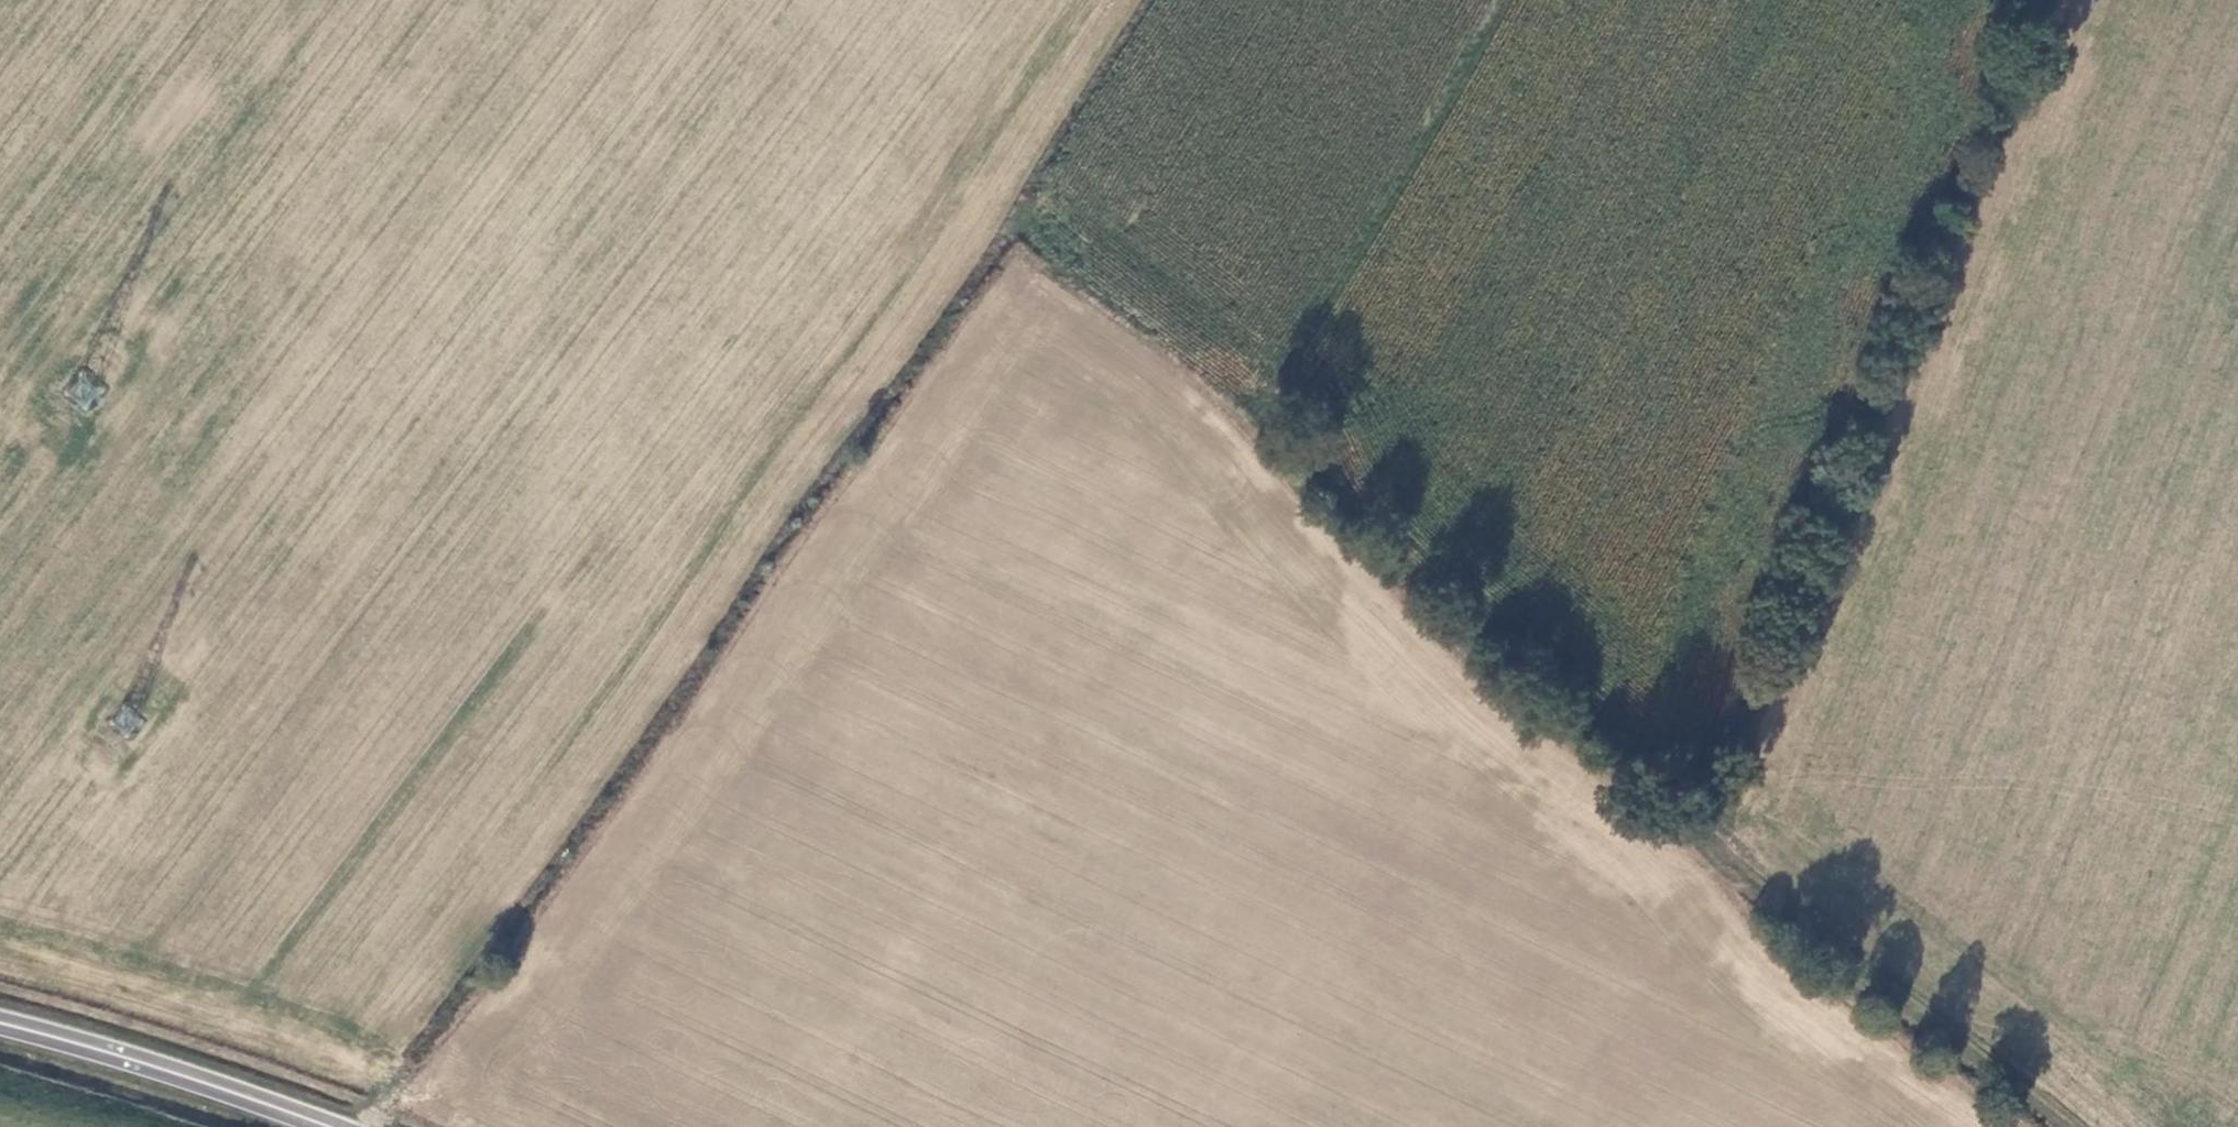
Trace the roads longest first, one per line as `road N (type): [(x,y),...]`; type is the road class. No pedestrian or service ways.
road 1 (track): [(997,208),(1197,347),(1510,690),(2064,1126)]
road 2 (unclassified): [(316,1126),(0,1028)]

